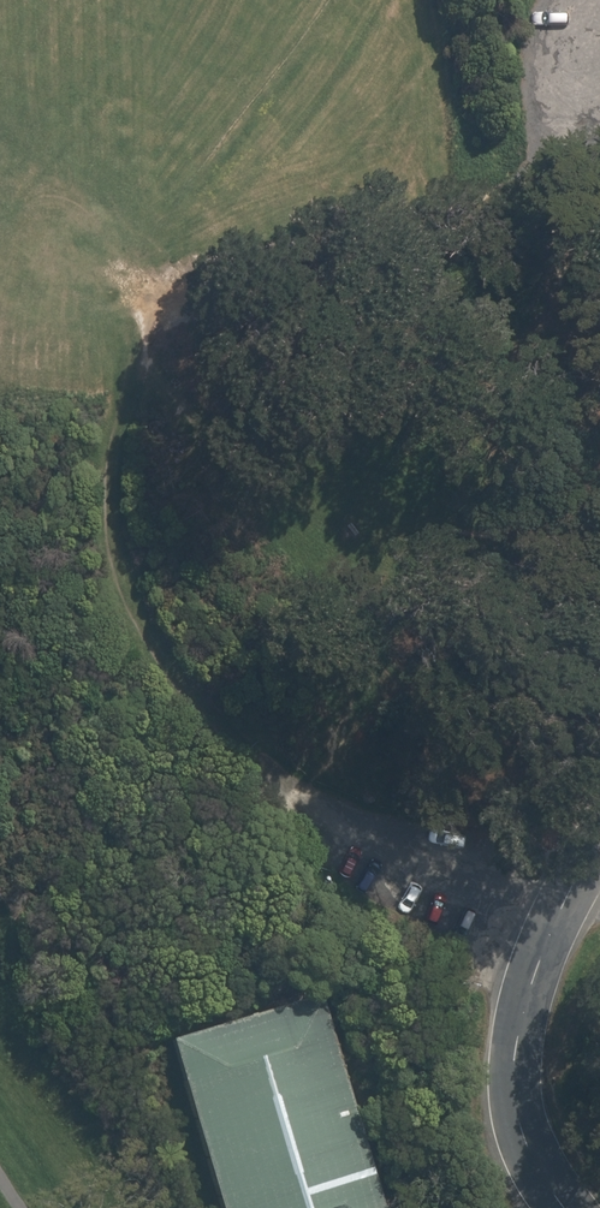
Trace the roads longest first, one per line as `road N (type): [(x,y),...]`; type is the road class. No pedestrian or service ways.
road 1 (track): [(244,754),(138,623),(118,577),(109,438),(130,372),(173,280),(217,231),(491,161),(524,135)]
road 2 (track): [(414,878),(393,817),(347,747),(310,647),(311,589),(340,551),(384,537),(408,434),(444,387),(460,345),(440,291),(491,161)]
road 3 (residential): [(562,1207),(531,1123),(524,1026),(544,951),(599,844)]
road 4 (track): [(173,280),(203,158),(315,0)]

